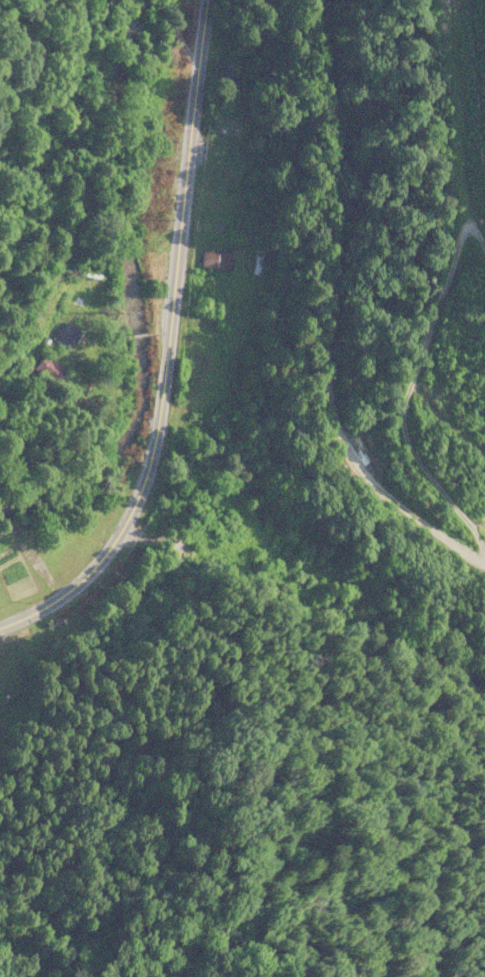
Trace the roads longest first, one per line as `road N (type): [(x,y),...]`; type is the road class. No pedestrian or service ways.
road 1 (secondary): [(0,622),(69,586),(107,547),(145,467),(206,0)]

